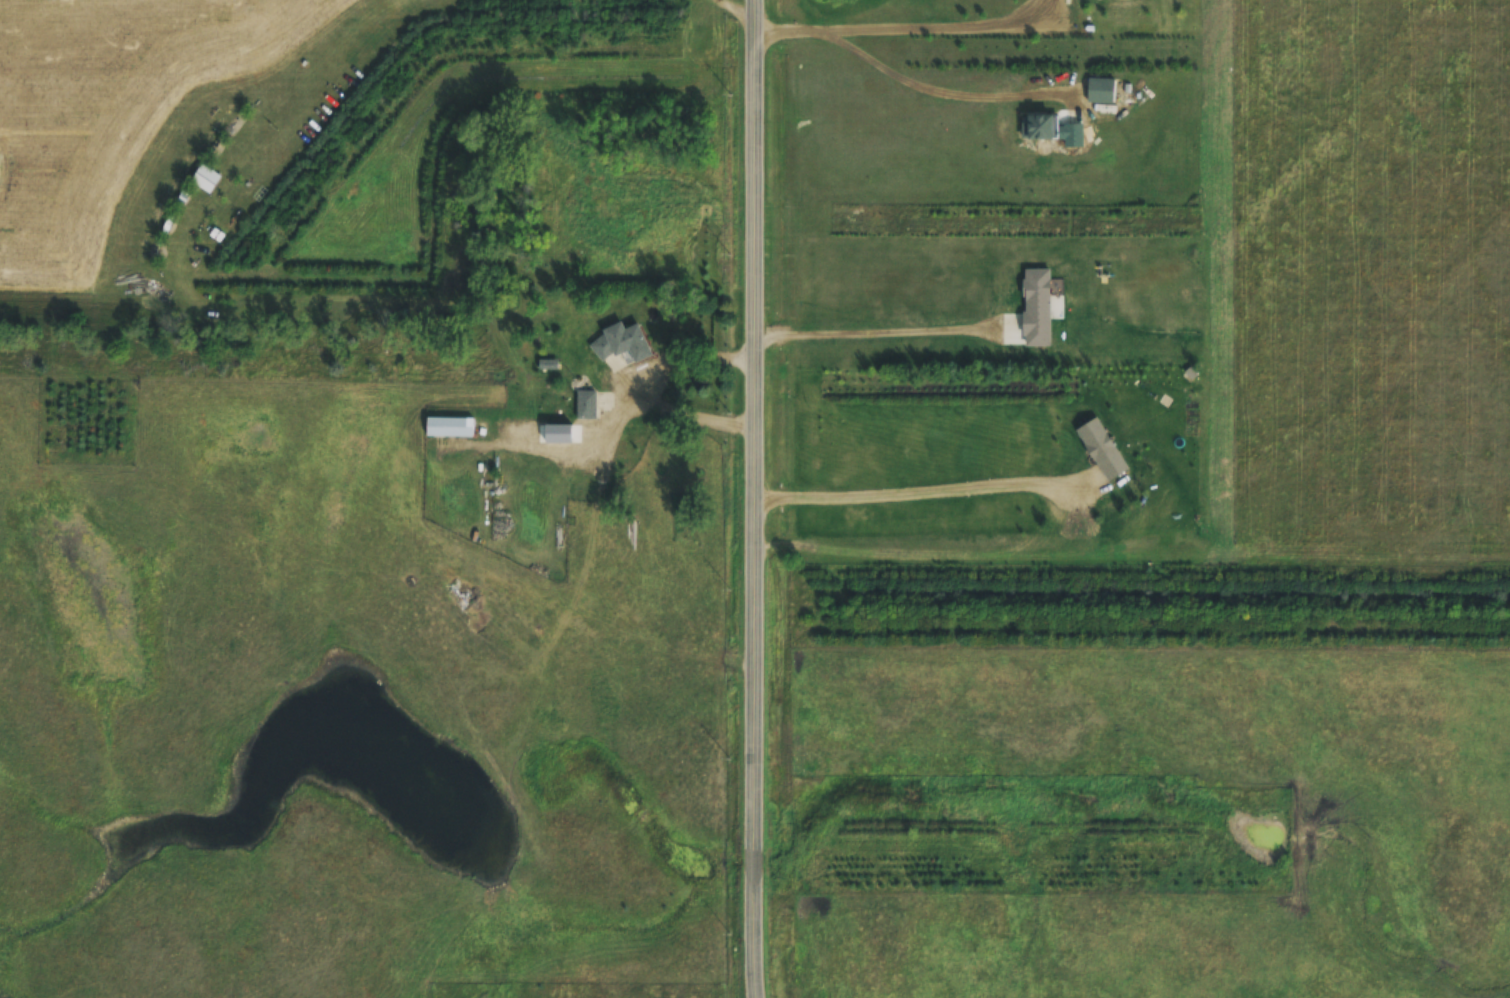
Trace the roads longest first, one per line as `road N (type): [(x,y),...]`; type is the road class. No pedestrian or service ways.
road 1 (tertiary): [(765,997),(758,955),(754,0)]

